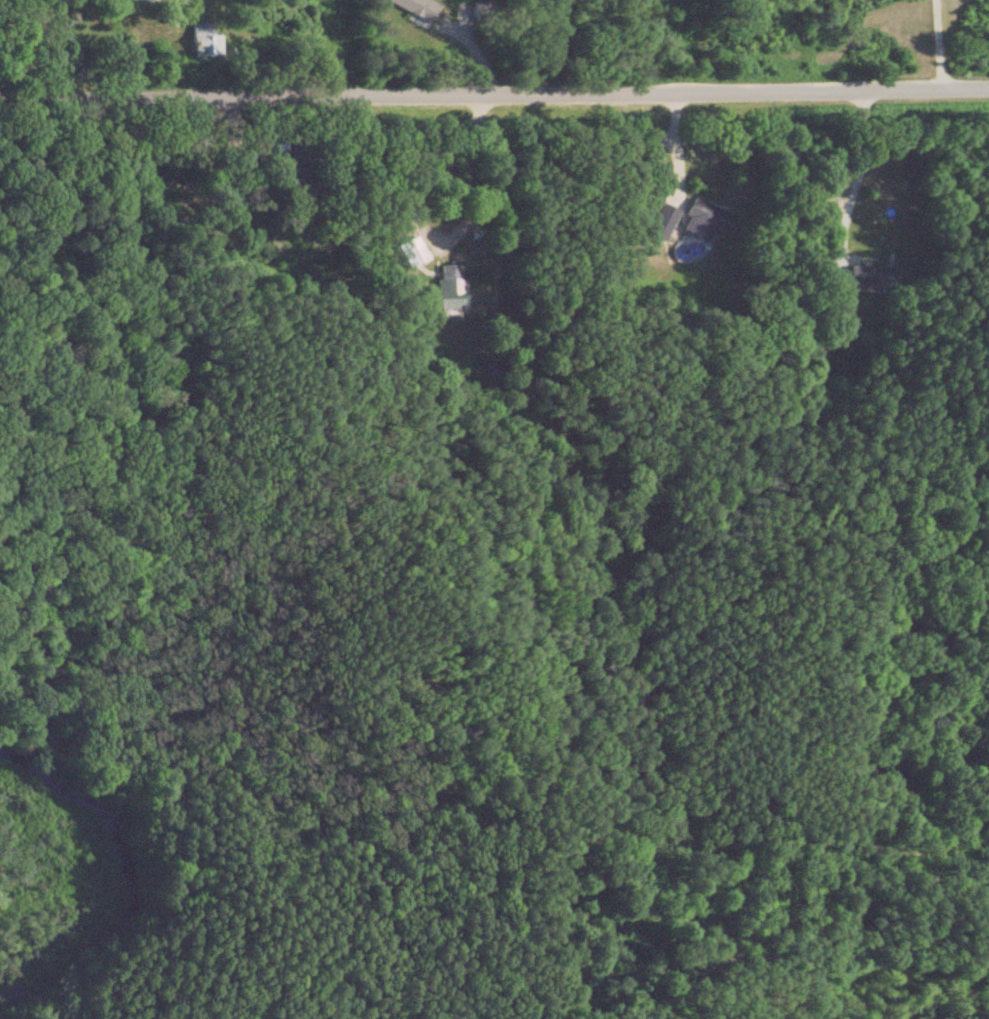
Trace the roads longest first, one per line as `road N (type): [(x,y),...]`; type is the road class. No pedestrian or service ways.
road 1 (residential): [(988,82),(0,95)]

